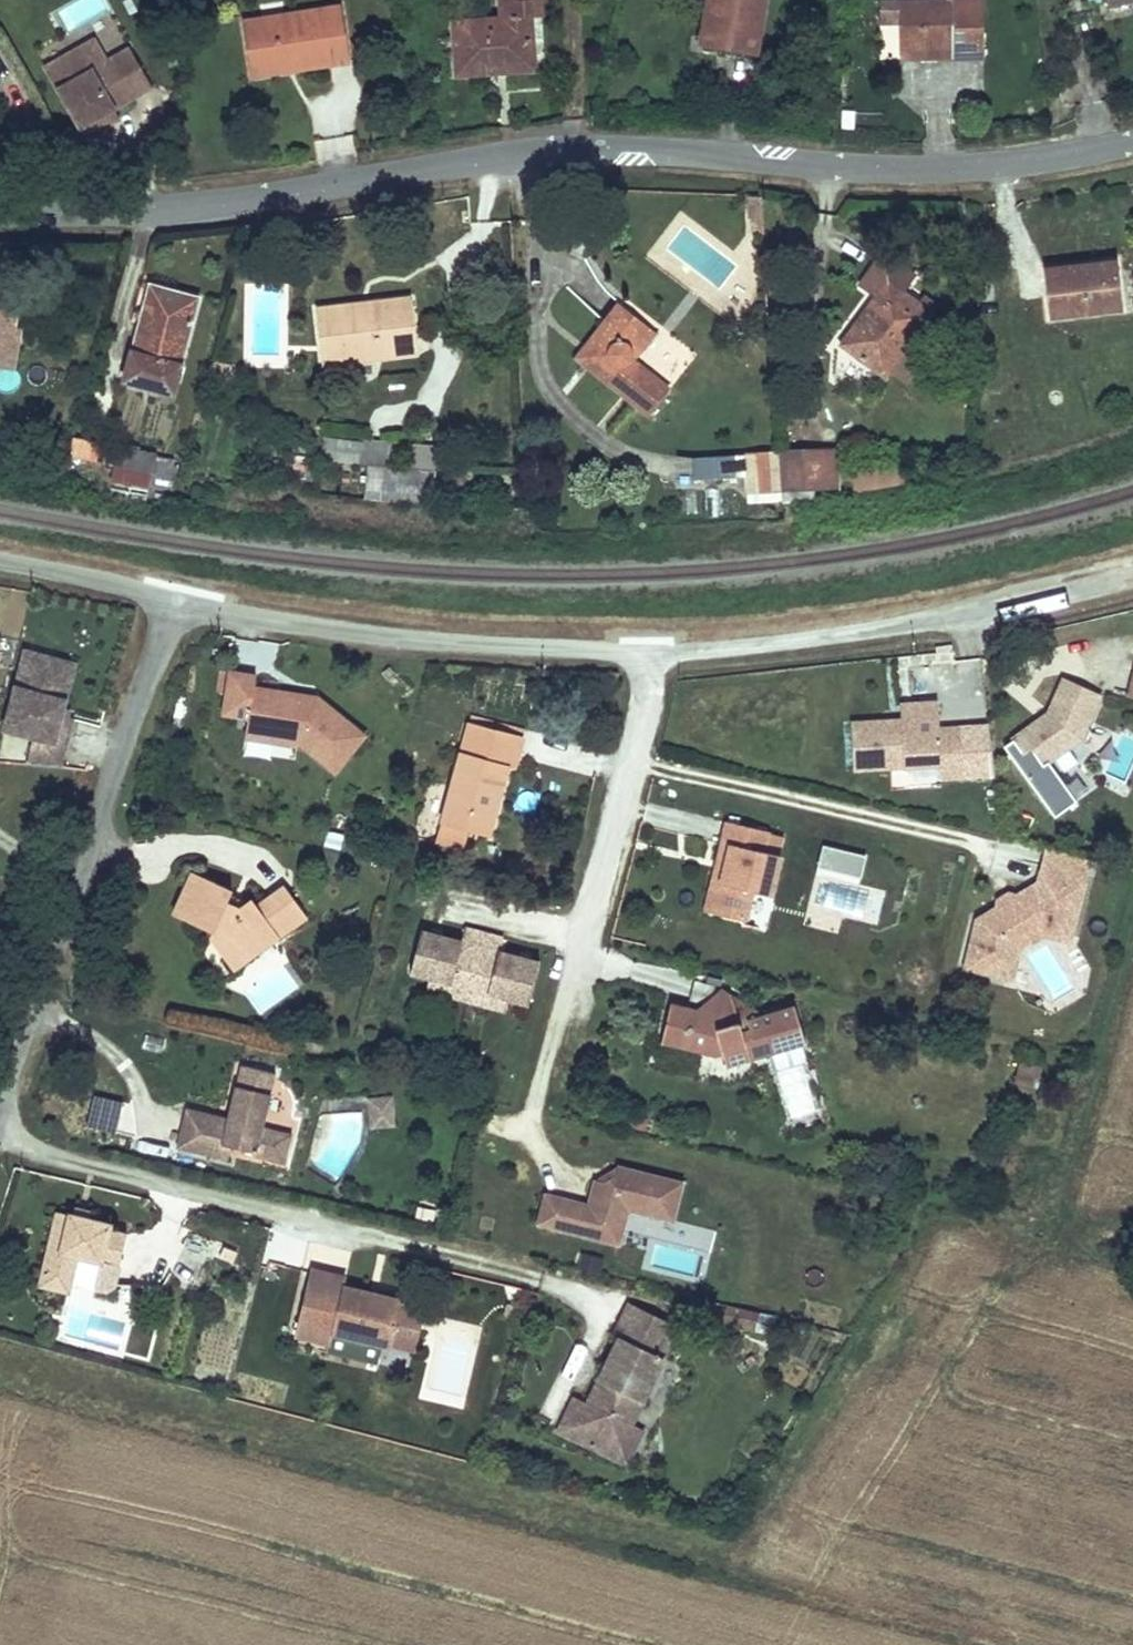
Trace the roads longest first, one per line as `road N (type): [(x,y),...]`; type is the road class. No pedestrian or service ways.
road 1 (tertiary): [(0,213),(252,199),(549,151),(925,169),(1033,164),(1132,141)]
road 2 (residential): [(173,599),(398,637),(651,652),(817,640),(1132,581)]
road 3 (residential): [(0,1103),(173,599)]
road 4 (residential): [(0,561),(173,599)]

